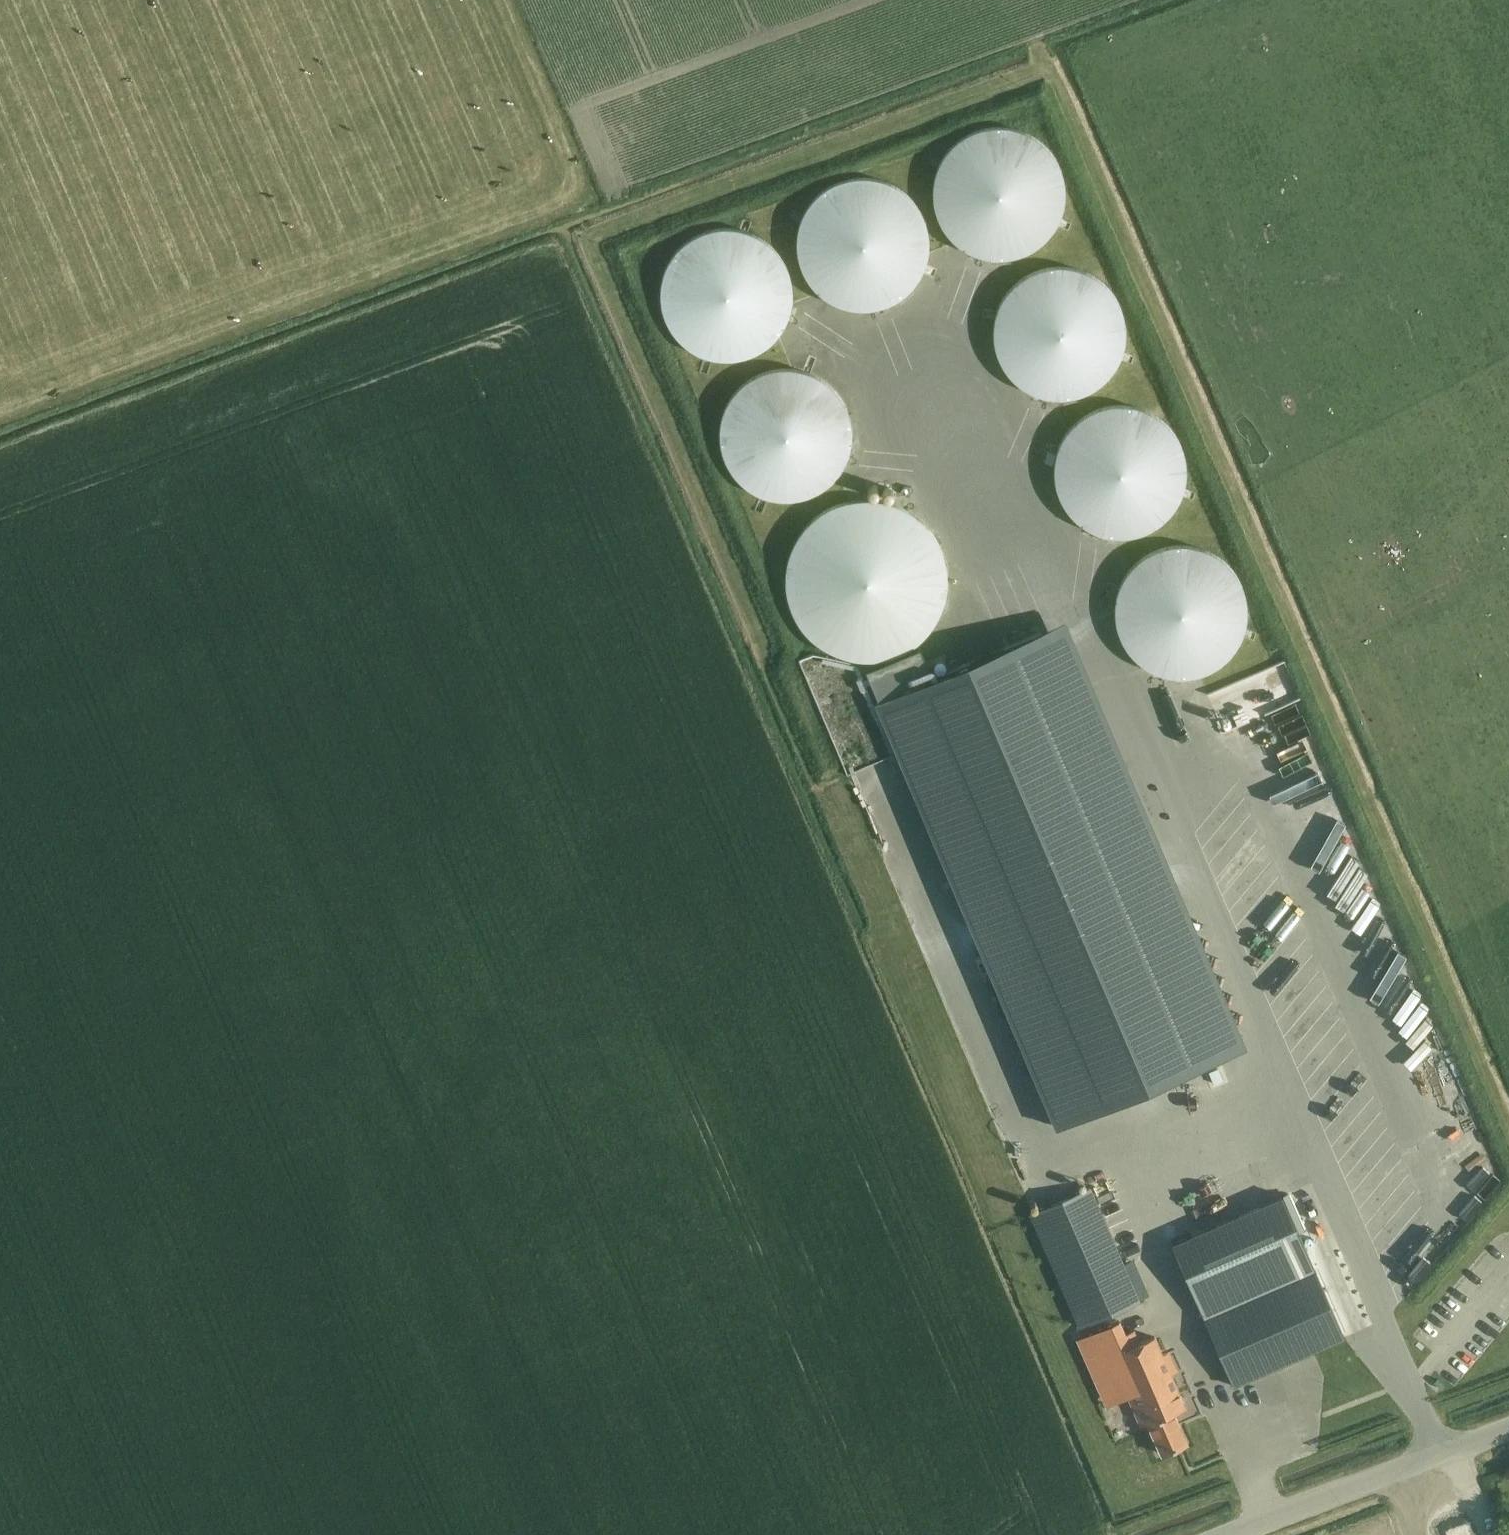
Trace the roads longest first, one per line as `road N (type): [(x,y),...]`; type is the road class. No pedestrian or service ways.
road 1 (unclassified): [(1243,1534),(1508,1434)]

